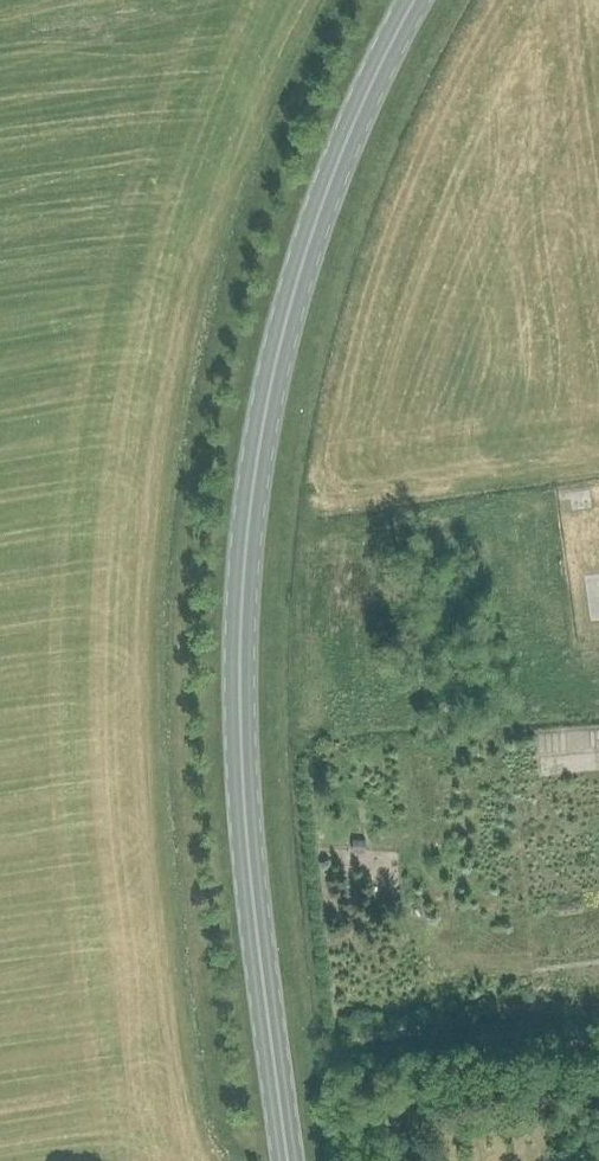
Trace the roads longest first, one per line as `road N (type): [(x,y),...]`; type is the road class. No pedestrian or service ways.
road 1 (primary): [(289,1160),(248,835),(240,659),(248,547),(281,337),(322,206),(417,0)]

